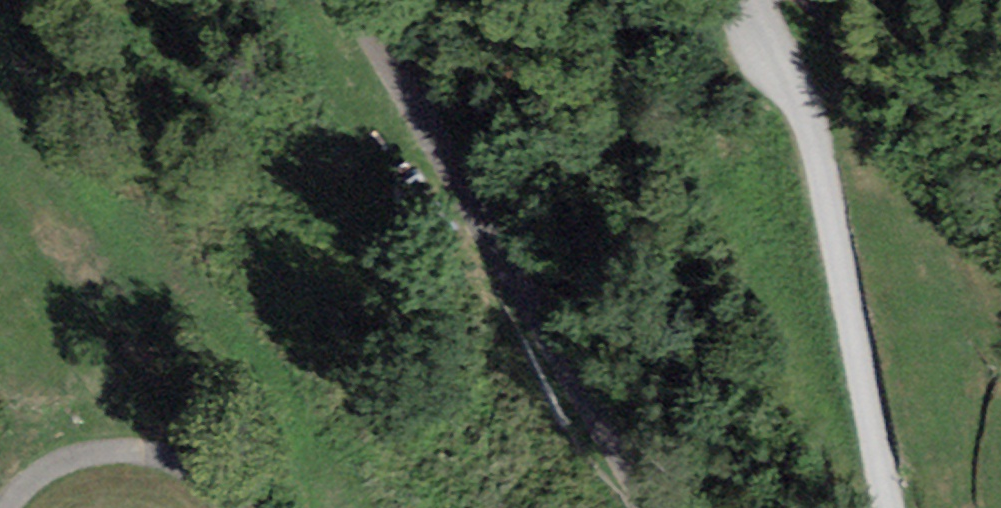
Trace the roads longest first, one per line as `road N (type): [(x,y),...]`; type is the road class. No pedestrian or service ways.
road 1 (unclassified): [(656,507),(566,343),(358,0)]
road 2 (tertiary): [(896,507),(824,173),(775,0)]
road 3 (track): [(224,507),(204,479),(154,454),(115,449),(73,455),(28,476),(4,507)]
road 4 (track): [(1000,133),(832,12),(799,0)]
road 5 (track): [(841,246),(901,275),(1000,347)]

